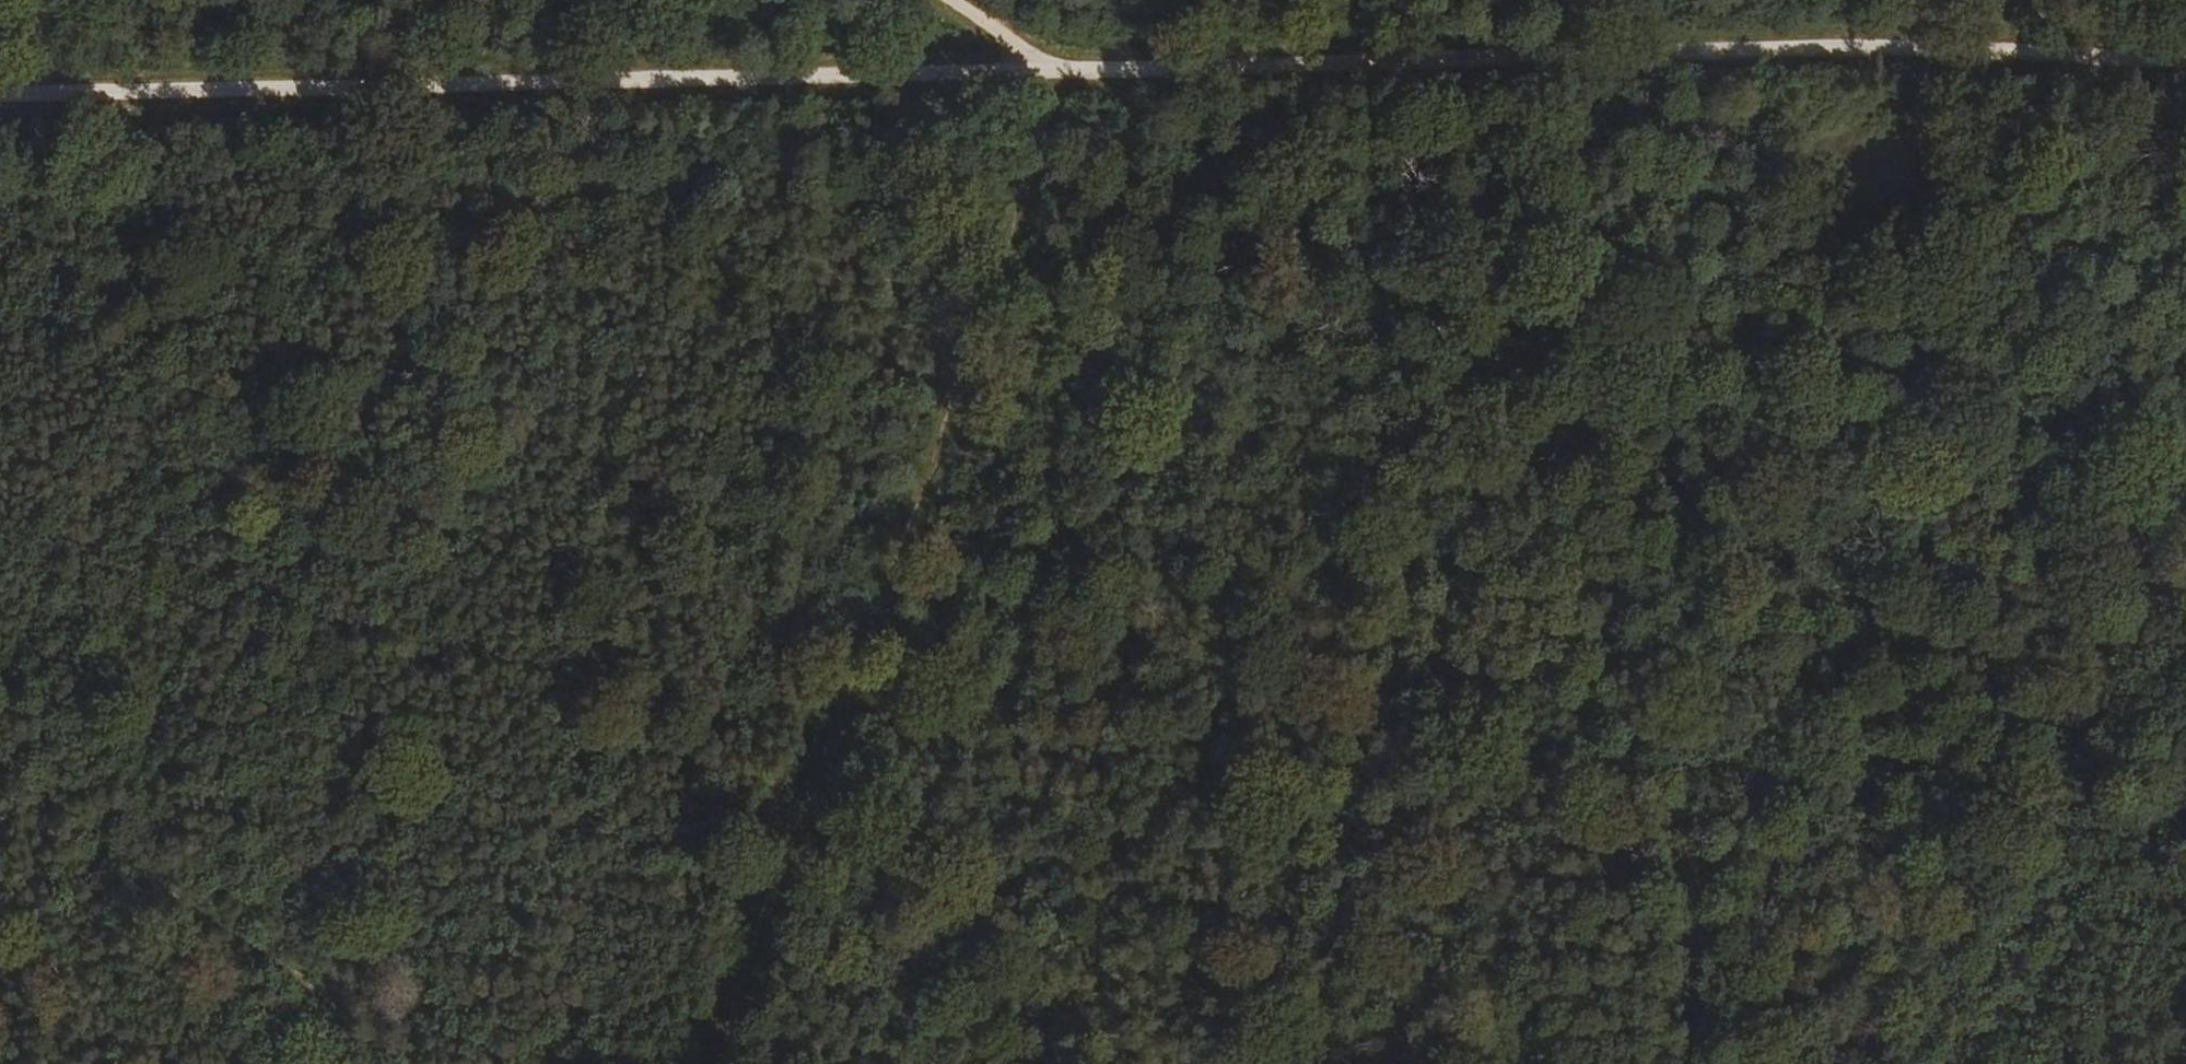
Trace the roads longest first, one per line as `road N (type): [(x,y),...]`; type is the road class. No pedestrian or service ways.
road 1 (track): [(0,103),(2018,48),(2185,65)]
road 2 (track): [(1055,72),(946,0)]

